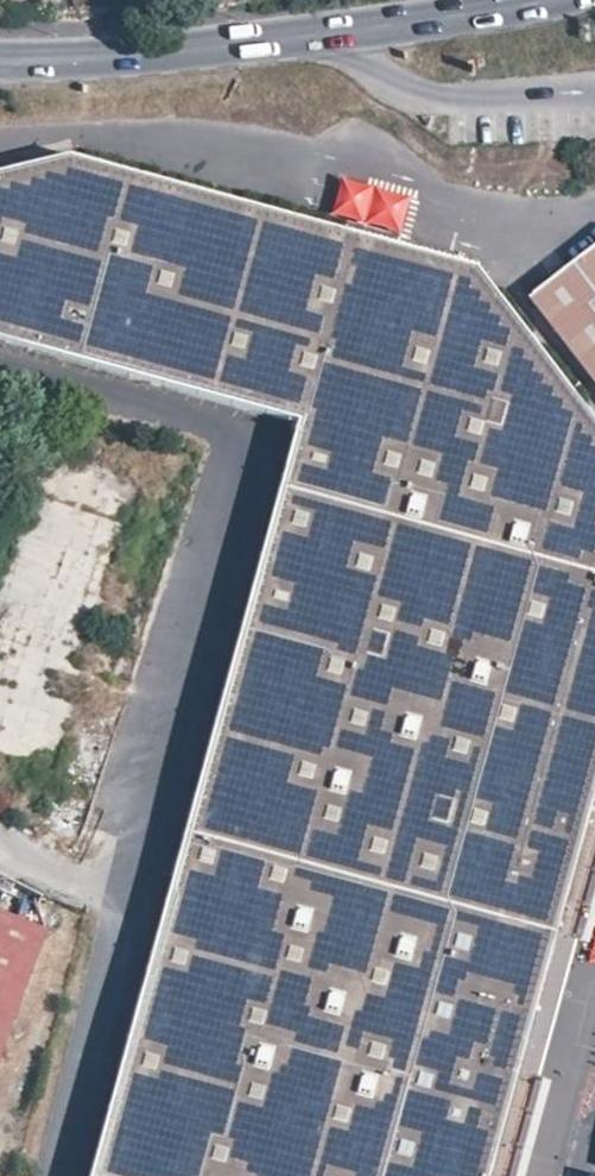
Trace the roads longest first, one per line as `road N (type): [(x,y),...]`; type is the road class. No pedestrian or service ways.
road 1 (primary): [(0,56),(325,32),(538,0)]
road 2 (residential): [(0,837),(123,890)]

